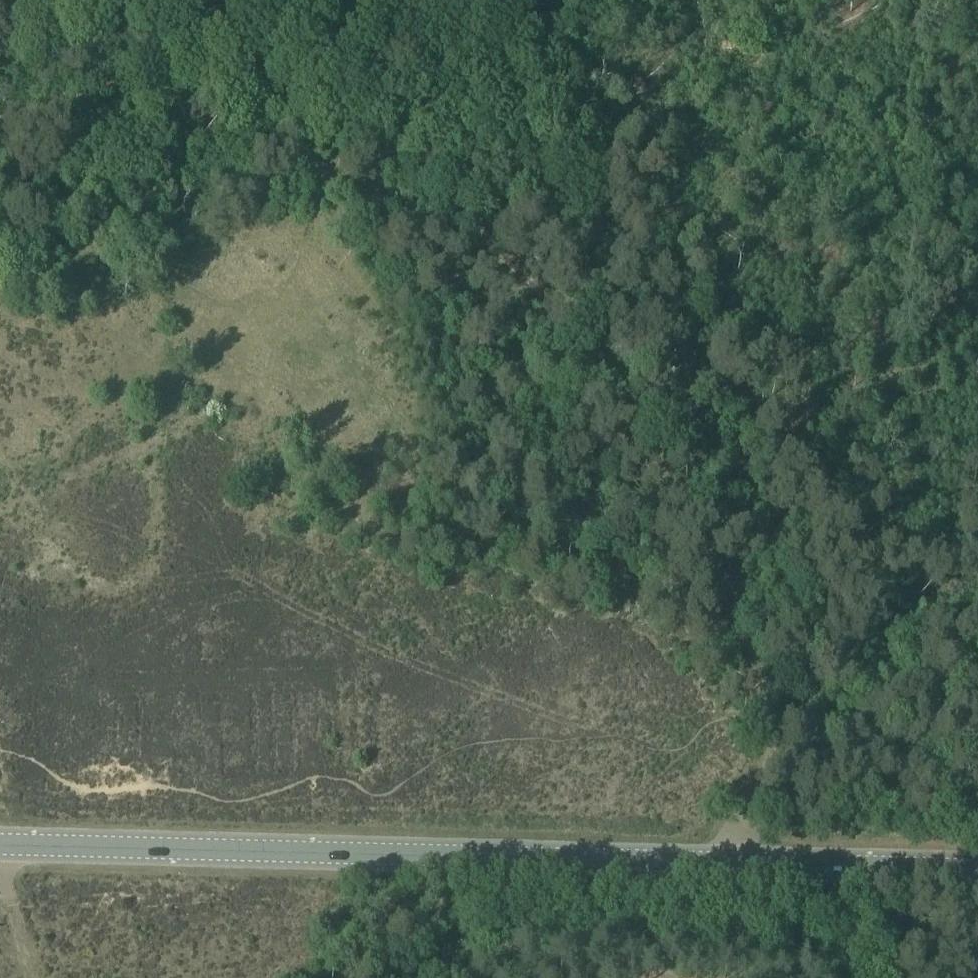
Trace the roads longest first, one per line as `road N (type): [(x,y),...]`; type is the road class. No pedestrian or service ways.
road 1 (tertiary): [(977,872),(0,845)]

